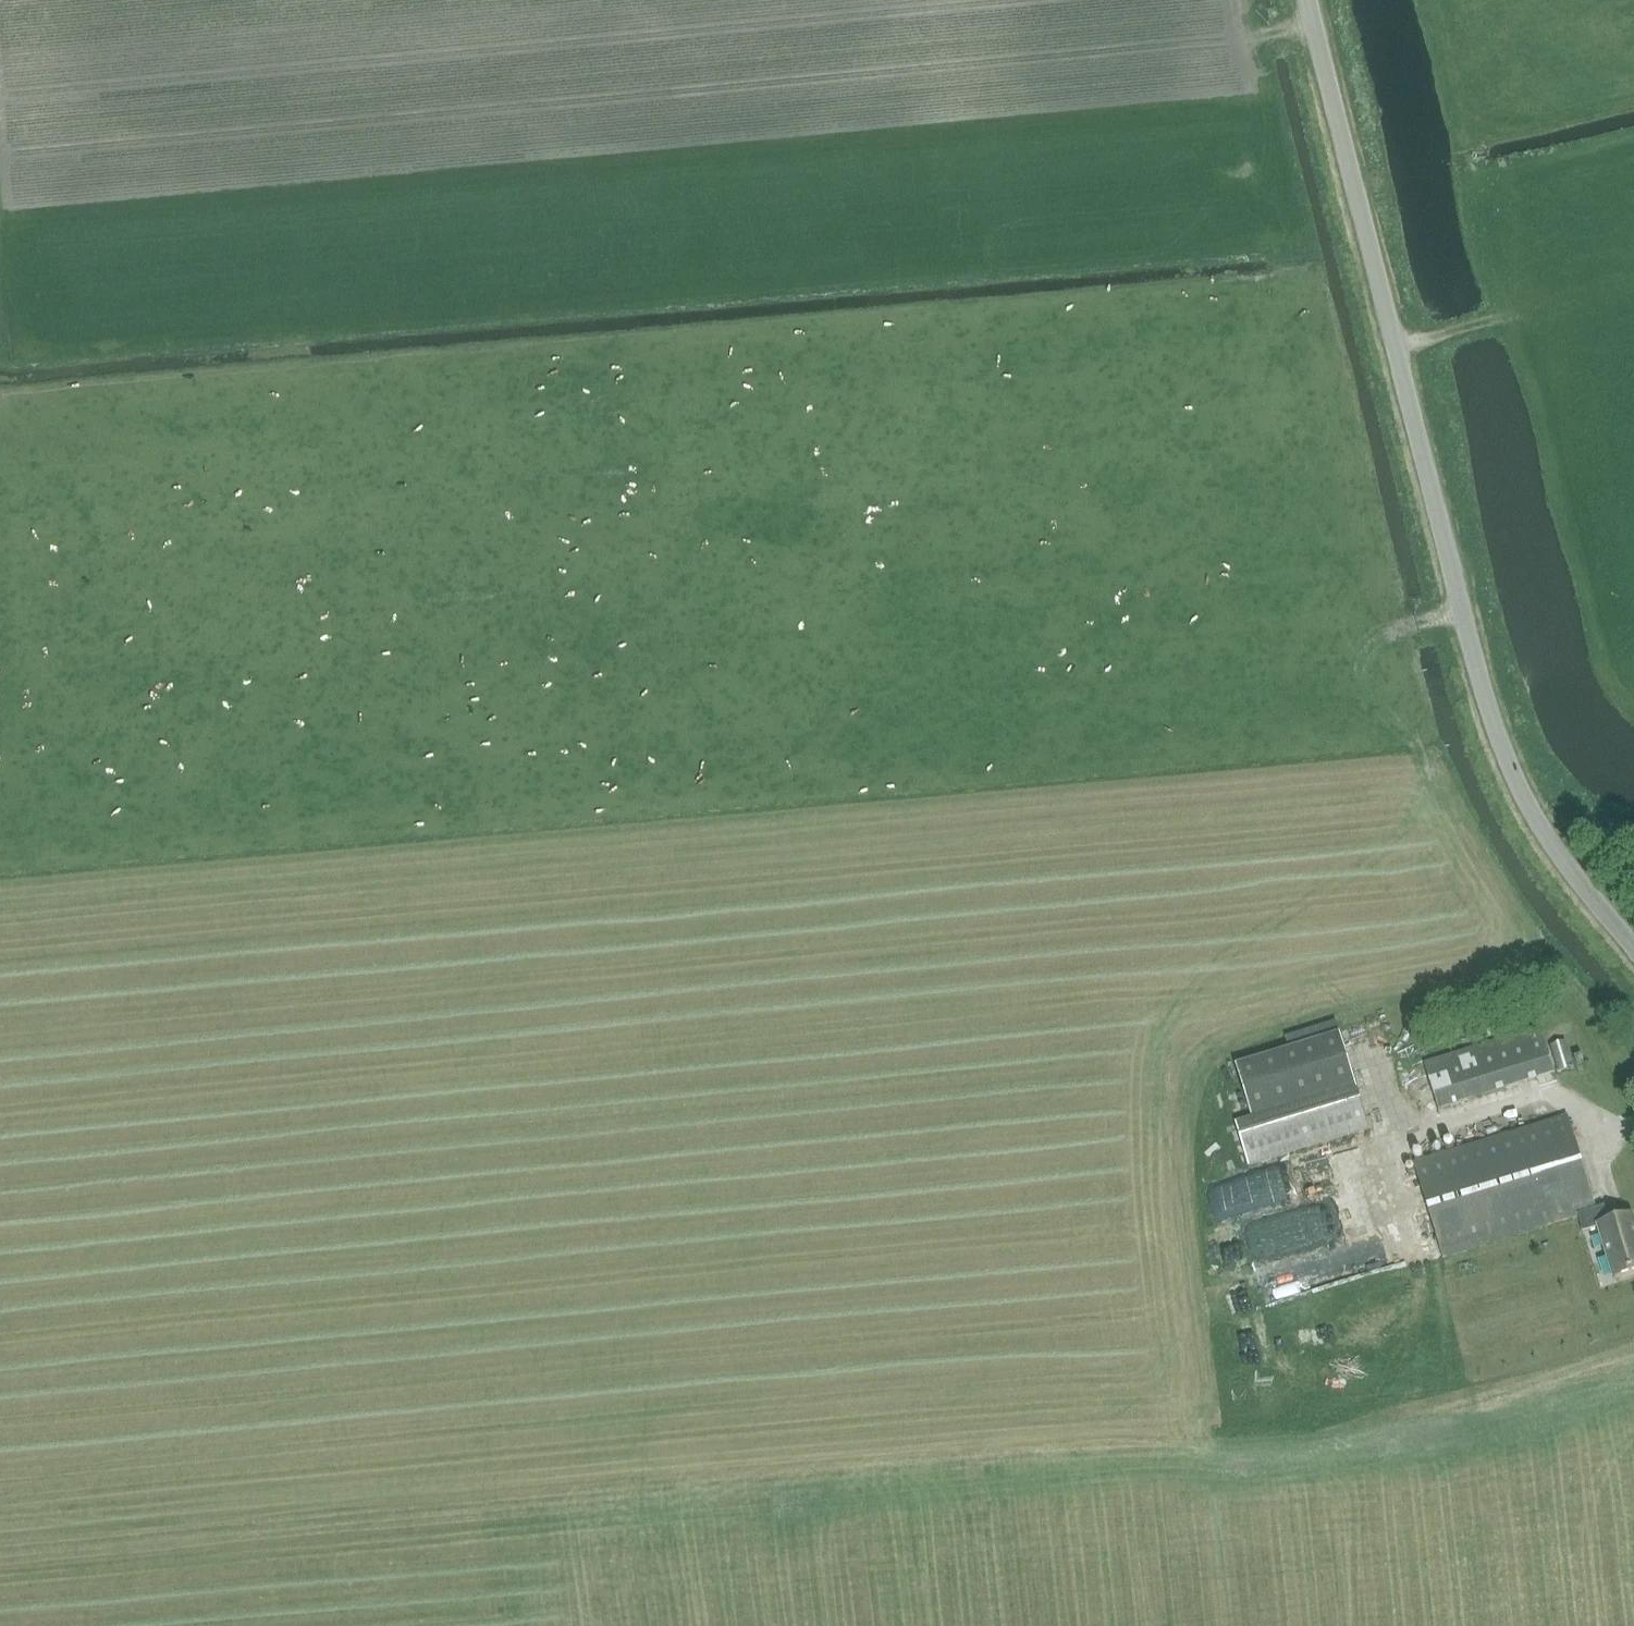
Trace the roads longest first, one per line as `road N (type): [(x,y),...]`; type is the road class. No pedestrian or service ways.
road 1 (unclassified): [(1633,947),(1578,876),(1503,755),(1314,0)]

